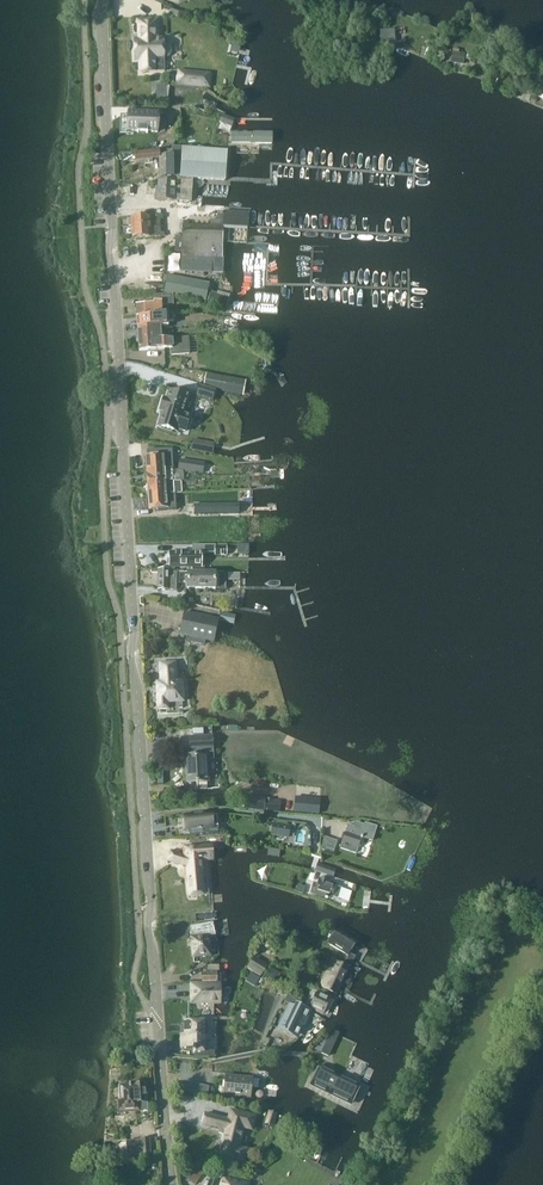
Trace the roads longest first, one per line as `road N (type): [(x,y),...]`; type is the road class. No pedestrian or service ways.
road 1 (tertiary): [(172,1184),(128,528),(104,0)]

